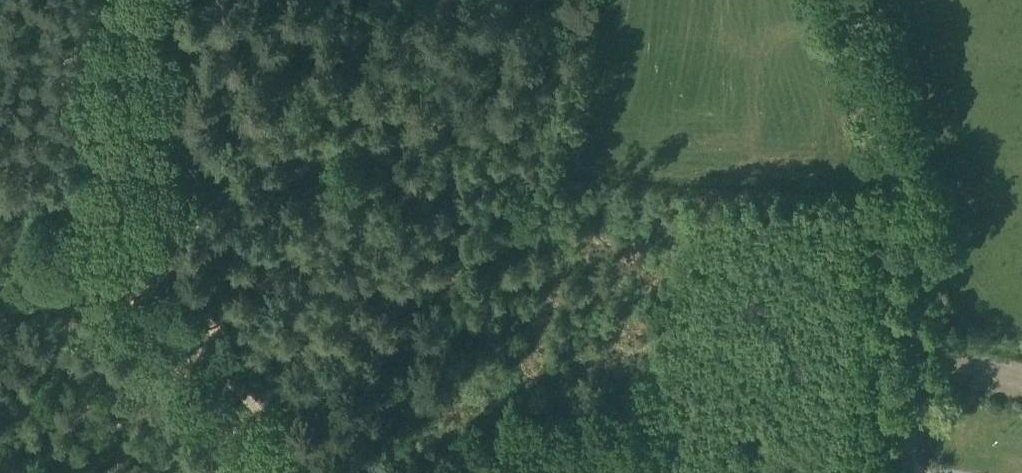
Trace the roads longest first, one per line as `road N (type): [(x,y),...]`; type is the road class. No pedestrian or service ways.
road 1 (unclassified): [(906,472),(908,228),(847,0)]
road 2 (track): [(317,472),(115,232),(0,219)]
road 3 (track): [(136,0),(115,232)]

